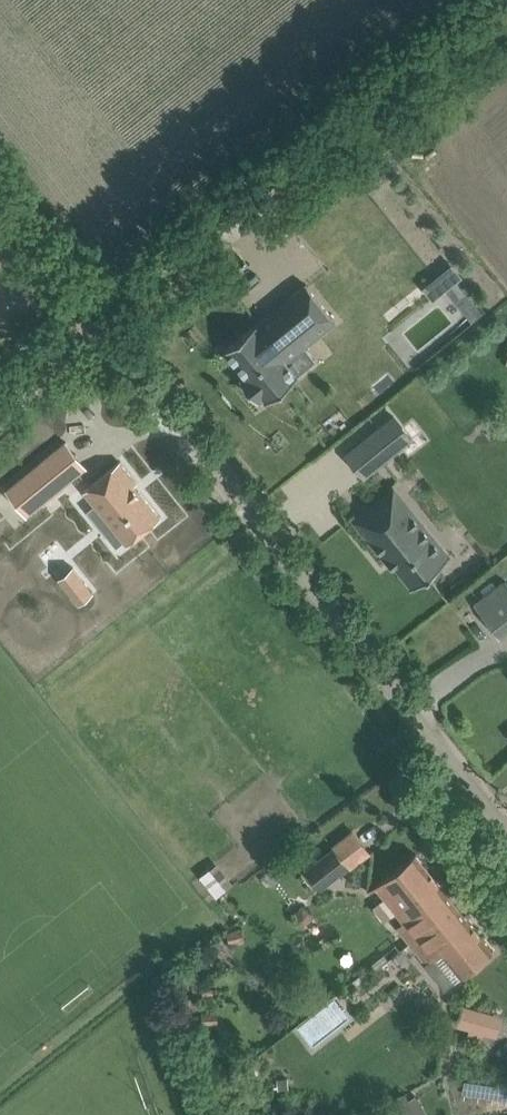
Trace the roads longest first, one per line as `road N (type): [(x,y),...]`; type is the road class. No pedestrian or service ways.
road 1 (unclassified): [(506,828),(93,319)]
road 2 (unclassified): [(93,319),(492,0)]
road 3 (unclassified): [(93,319),(0,203)]
road 4 (track): [(0,406),(79,343),(93,319)]

